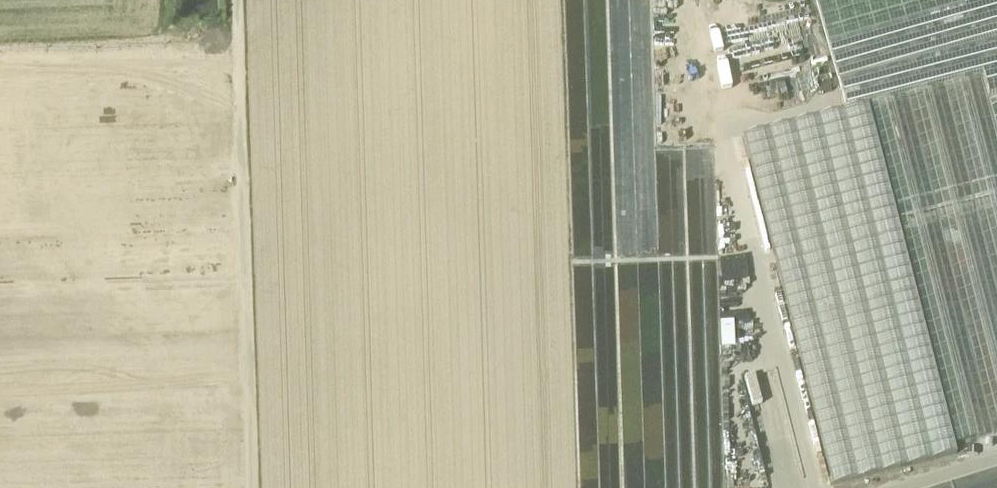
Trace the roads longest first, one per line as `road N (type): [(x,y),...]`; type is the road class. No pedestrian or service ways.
road 1 (track): [(235,0),(251,487)]

